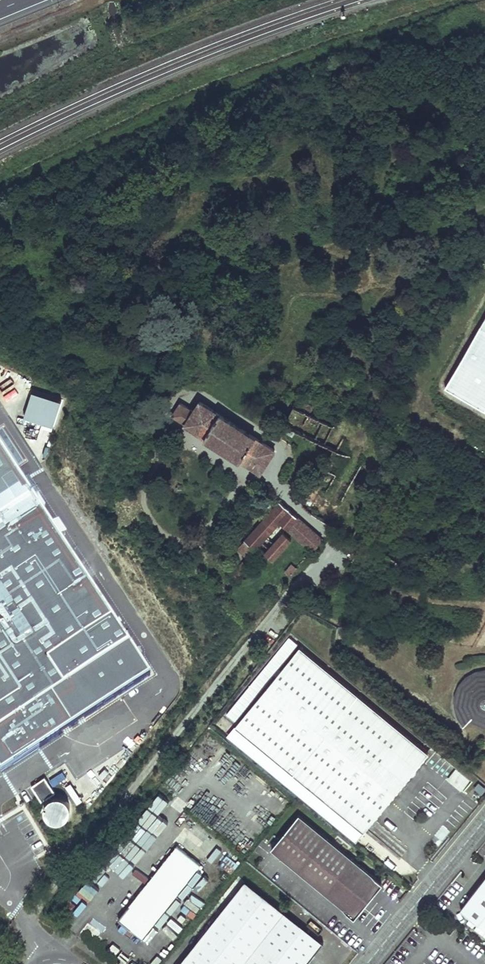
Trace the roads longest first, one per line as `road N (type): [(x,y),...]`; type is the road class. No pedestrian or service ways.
road 1 (unclassified): [(369,963),(484,821)]

